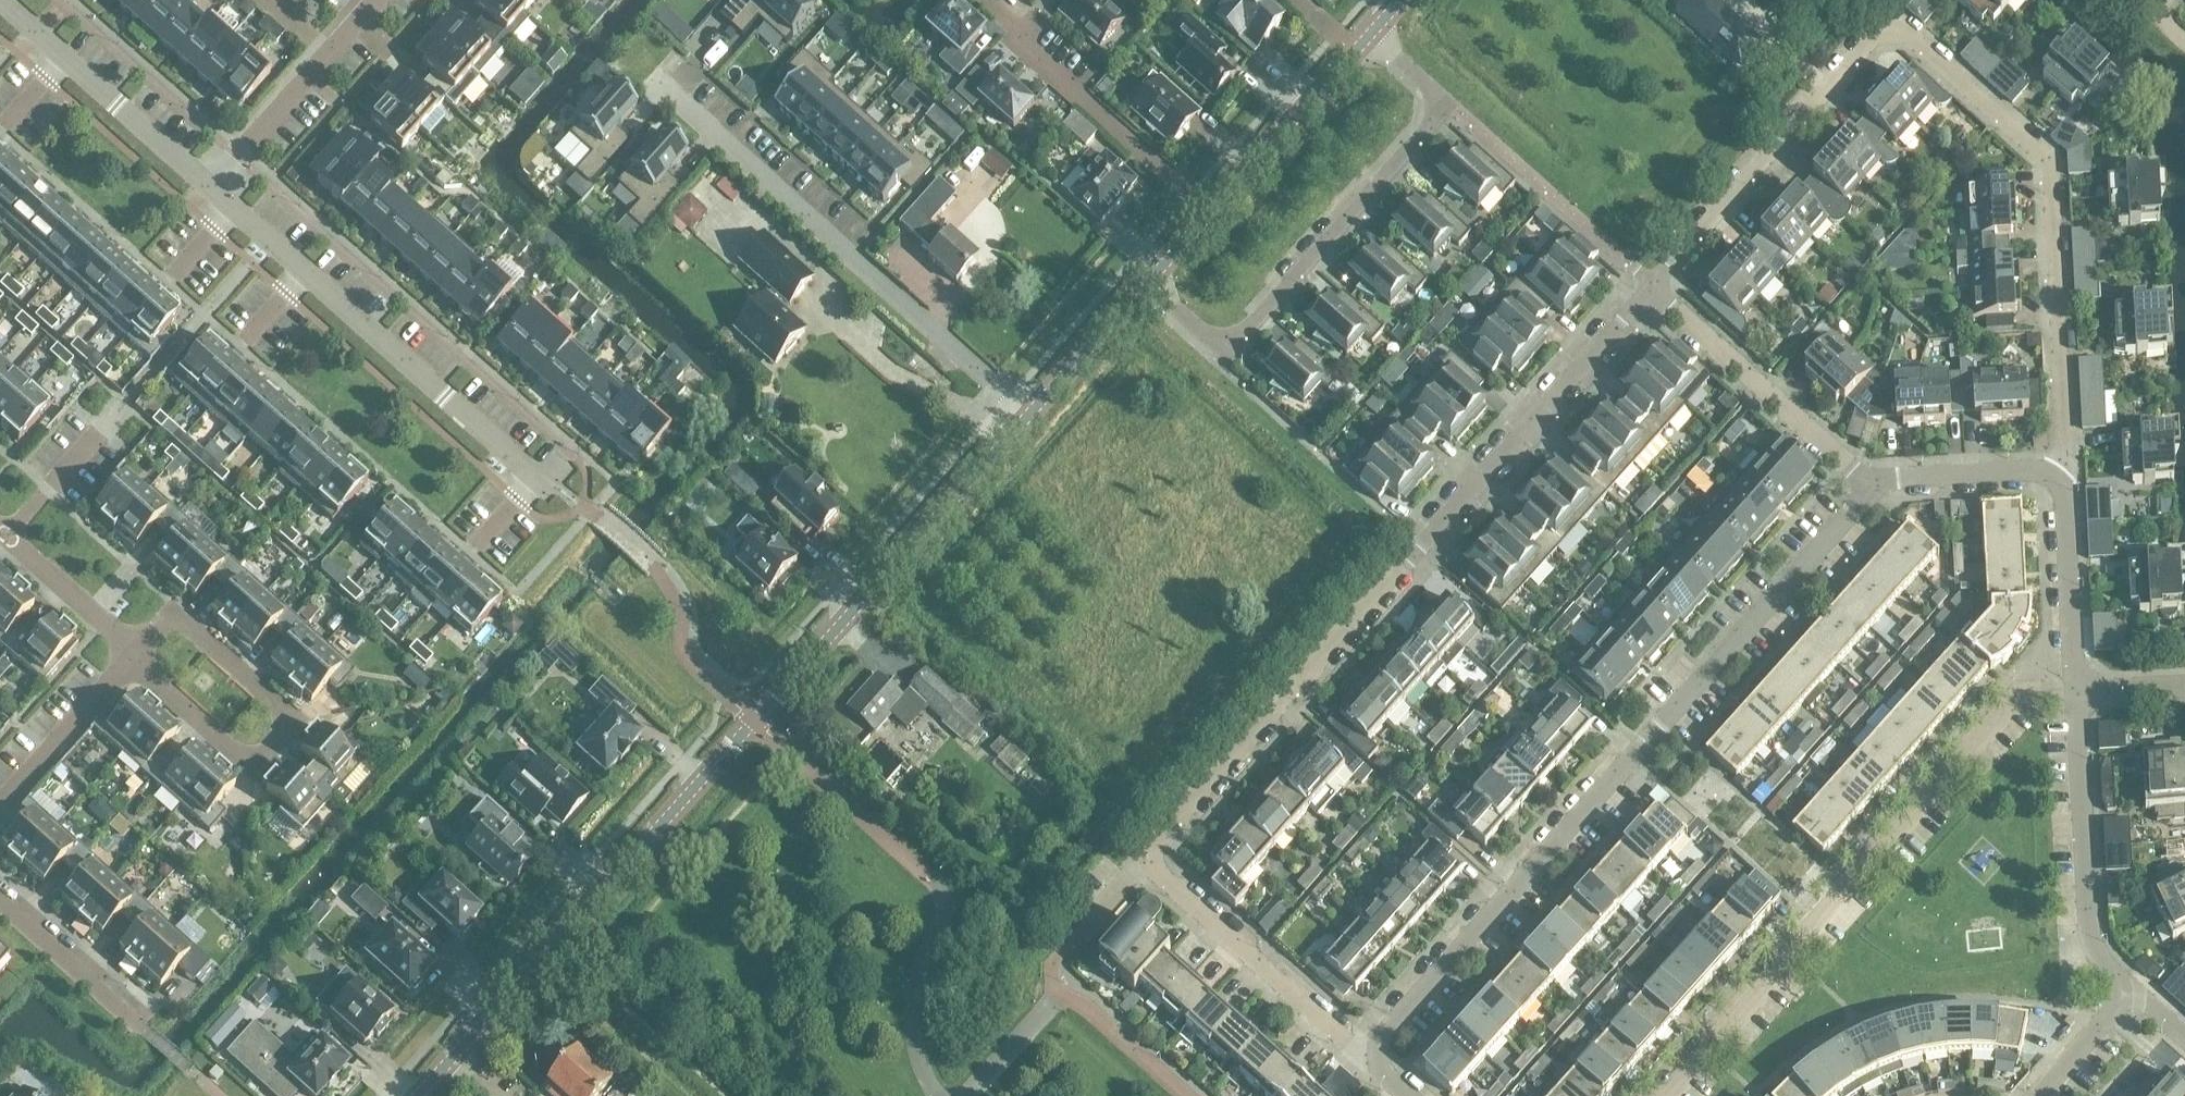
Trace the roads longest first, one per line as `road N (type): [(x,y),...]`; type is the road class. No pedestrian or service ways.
road 1 (tertiary): [(416,1095),(1150,285)]
road 2 (residential): [(2055,478),(2065,460),(2050,159),(1889,17),(1652,285)]
road 3 (residential): [(1153,860),(1158,836),(1652,285)]
road 4 (residential): [(1375,1055),(1382,1033),(1872,486)]
road 5 (residential): [(1661,1095),(2019,692),(2075,689)]
road 6 (residential): [(1376,33),(1449,102),(1226,350),(1150,285)]
road 7 (residential): [(583,514),(208,186)]
road 8 (residential): [(2118,991),(2088,924),(2075,689)]
road 9 (residential): [(1153,860),(1349,1047),(1375,1055)]
road 10 (residential): [(1652,285),(1872,486)]
road 11 (residential): [(134,658),(175,613),(295,724),(254,769)]
road 12 (residential): [(208,186),(1,0)]
road 13 (residential): [(1213,214),(1014,36)]
road 14 (tertiary): [(1213,214),(1356,54)]
road 15 (residential): [(2055,478),(2064,496),(2075,689)]
road 16 (residential): [(0,809),(134,658)]
road 17 (residential): [(1872,486),(1898,477),(2036,470),(2055,478)]
road 18 (residential): [(134,658),(0,532)]
road 19 (residential): [(208,186),(327,53)]
road 20 (residential): [(121,1008),(0,897)]
road 21 (residential): [(254,769),(134,658)]
road 22 (residential): [(2035,1095),(2115,1007),(2118,991)]

